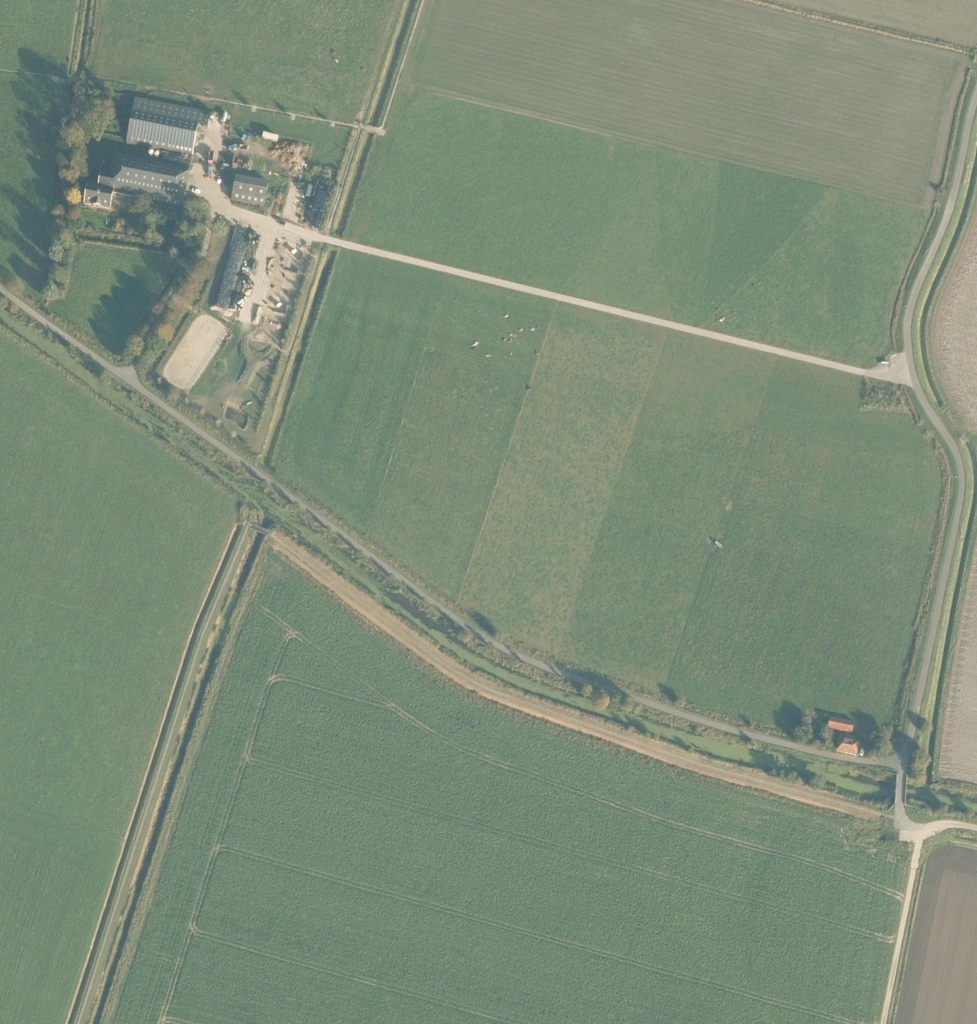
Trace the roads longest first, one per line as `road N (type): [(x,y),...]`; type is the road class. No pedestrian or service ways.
road 1 (unclassified): [(902,767),(717,726),(493,643),(0,288)]
road 2 (unclassified): [(902,767),(961,493),(954,449),(915,383),(909,317),(952,201),(976,92)]
road 3 (unclassified): [(976,829),(905,825),(902,767)]

